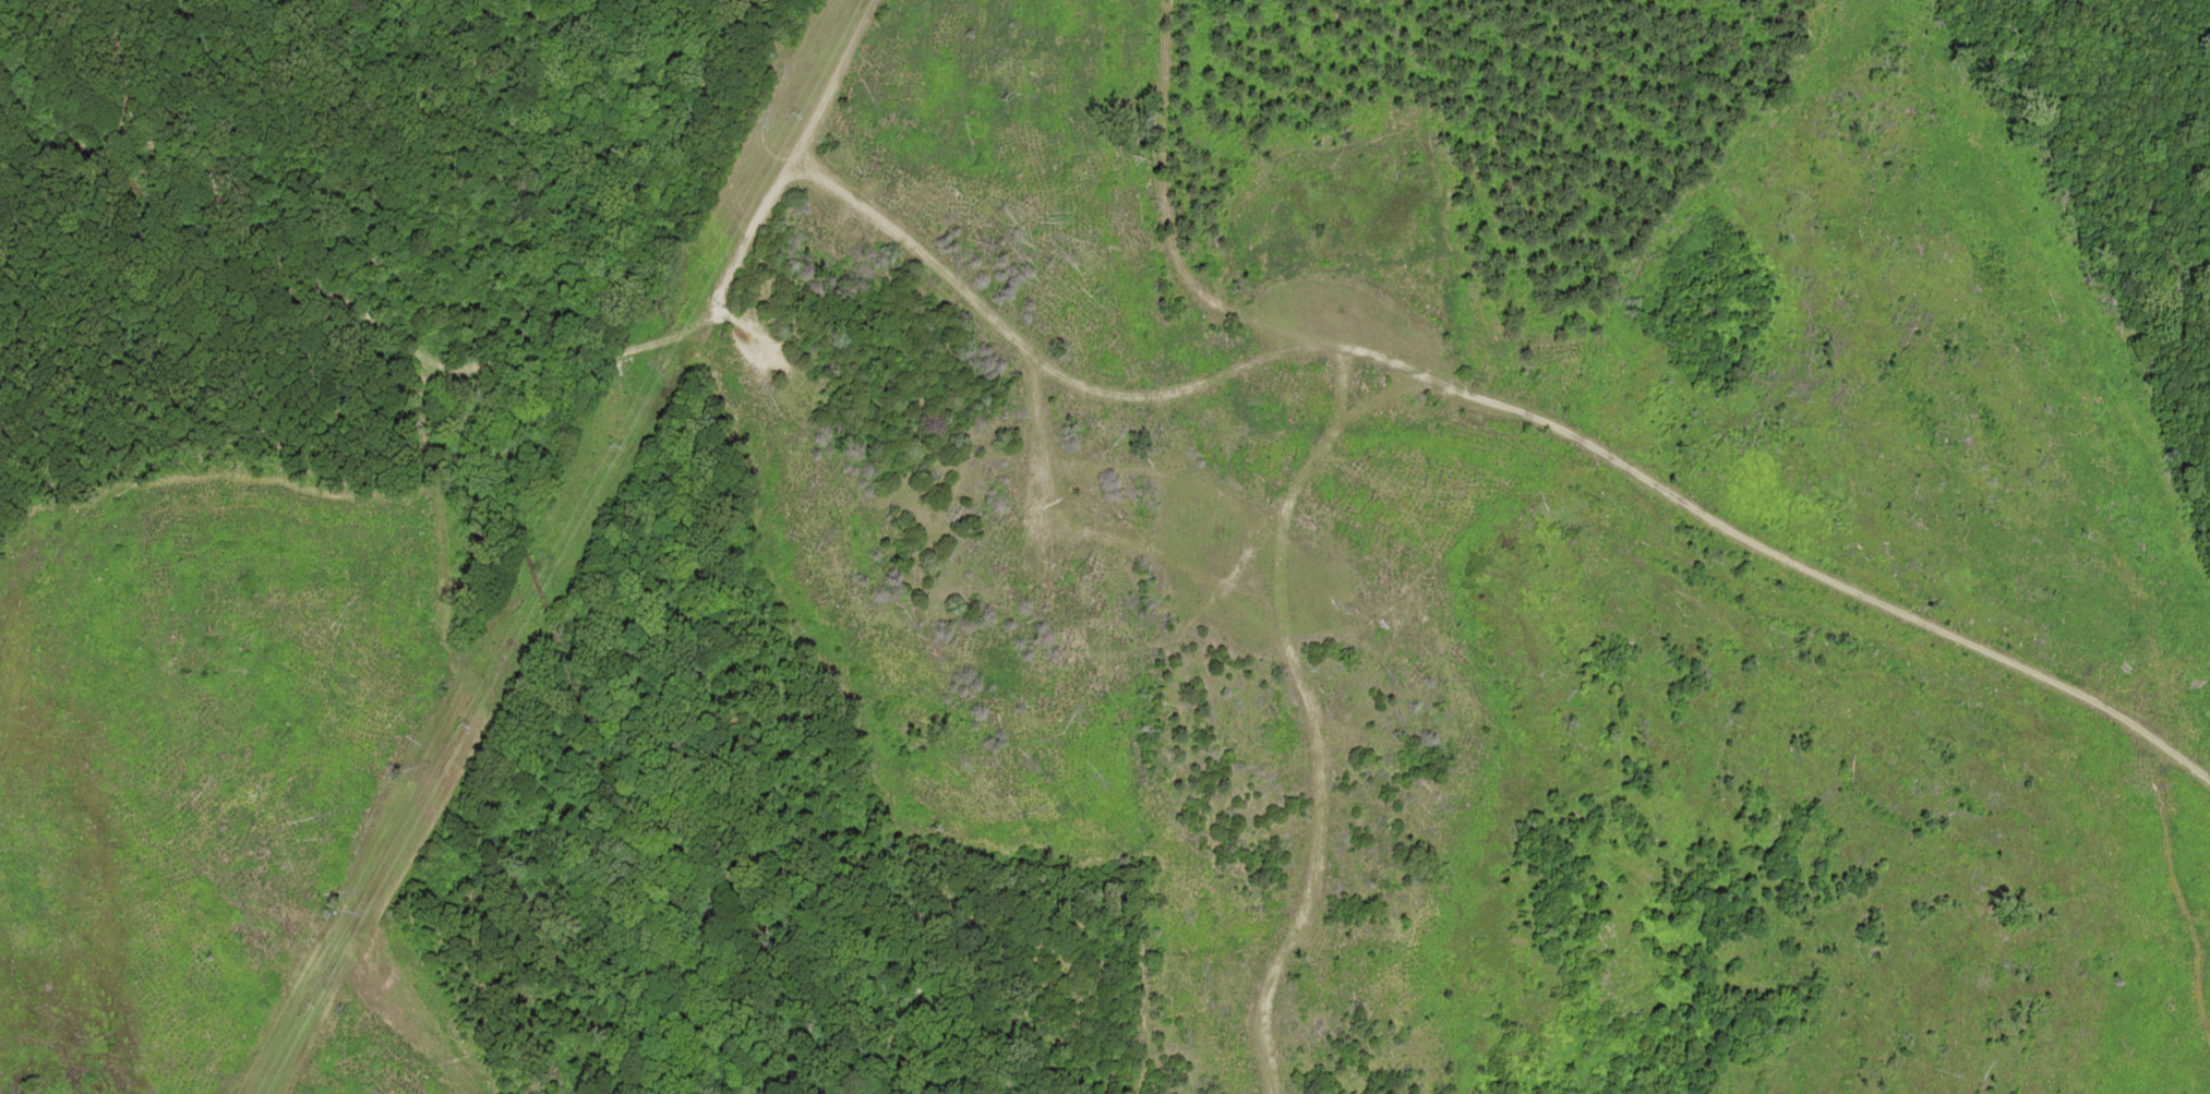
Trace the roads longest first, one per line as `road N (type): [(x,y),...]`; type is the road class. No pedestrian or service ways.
road 1 (residential): [(2209,715),(1755,490),(1294,233)]
road 2 (residential): [(116,948),(68,0)]

